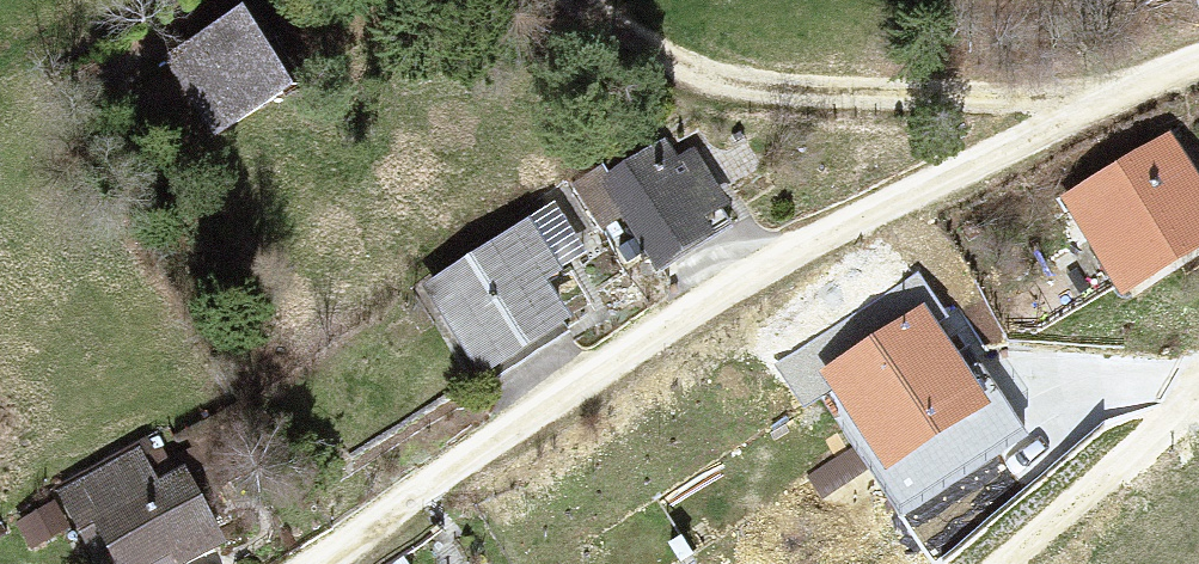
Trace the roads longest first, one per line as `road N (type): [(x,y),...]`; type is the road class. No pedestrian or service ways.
road 1 (residential): [(1198,63),(1096,103),(805,243),(309,563)]
road 2 (track): [(1096,103),(742,100),(552,0)]
road 3 (track): [(1198,388),(1014,563)]
road 4 (track): [(156,0),(0,79)]

